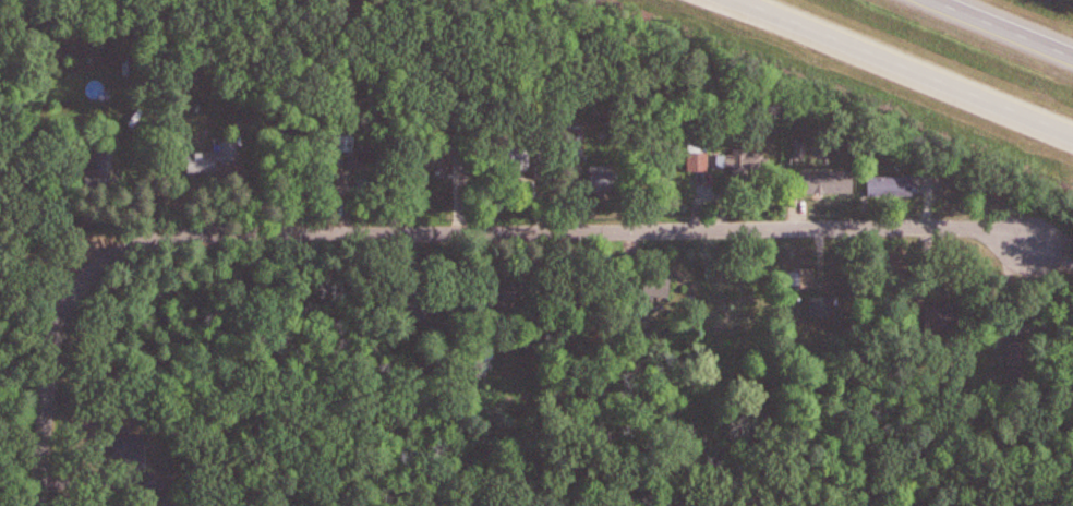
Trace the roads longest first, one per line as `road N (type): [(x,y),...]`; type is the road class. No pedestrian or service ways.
road 1 (residential): [(52,374),(67,302),(81,277),(144,242),(985,228),(1034,244)]
road 2 (motorway): [(736,0),(1072,139)]
road 3 (motorway): [(1072,56),(937,0)]
road 4 (residential): [(43,505),(52,374)]

